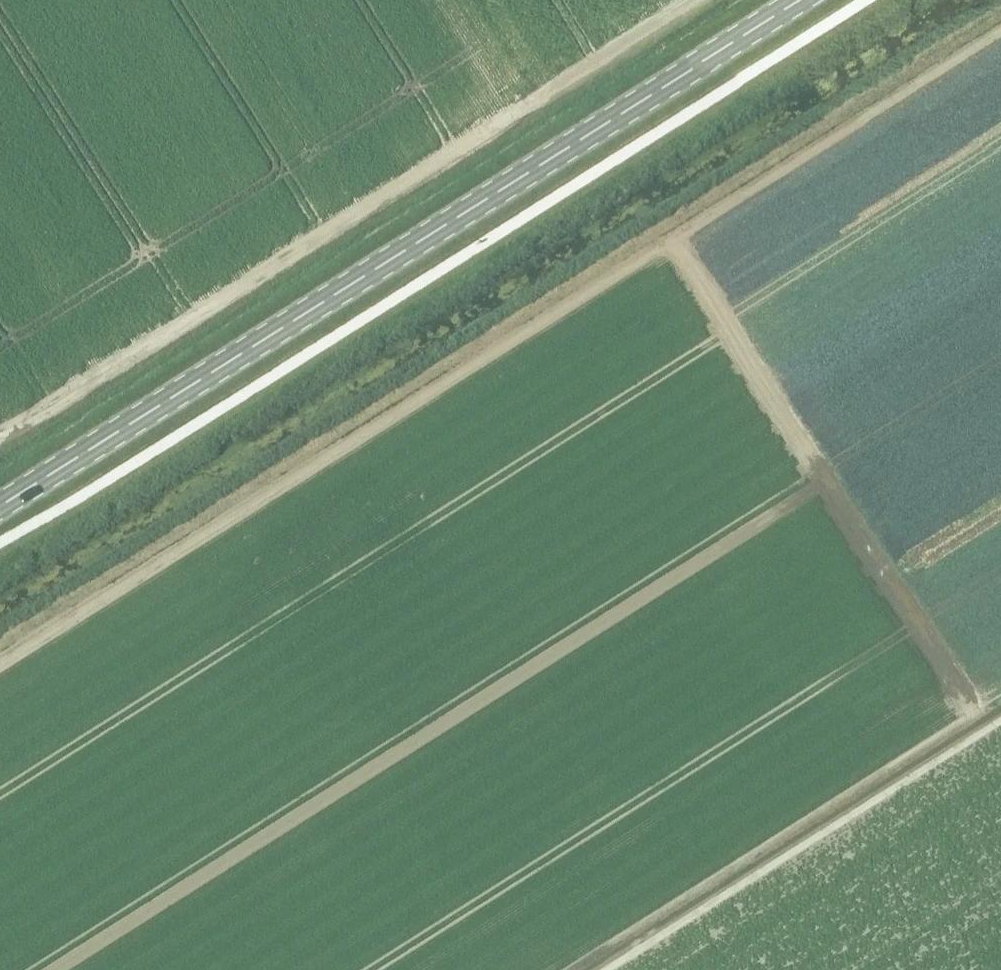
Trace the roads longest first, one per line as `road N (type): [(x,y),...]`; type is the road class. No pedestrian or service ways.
road 1 (secondary): [(0,506),(800,0)]

